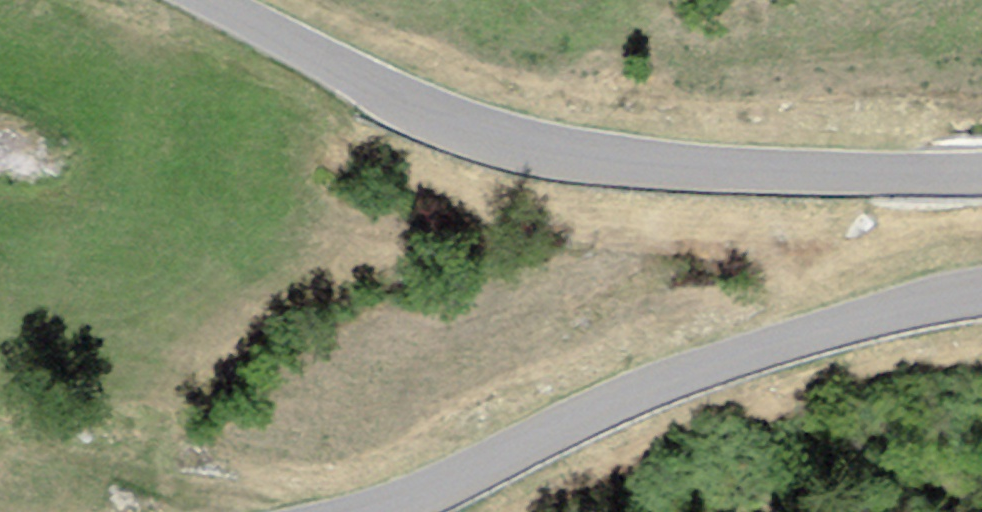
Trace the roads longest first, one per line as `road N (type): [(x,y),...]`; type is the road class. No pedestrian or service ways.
road 1 (tertiary): [(981,175),(688,164),(516,142),(433,115),(214,0)]
road 2 (tertiary): [(382,511),(608,406),(703,371),(909,309),(981,296)]

